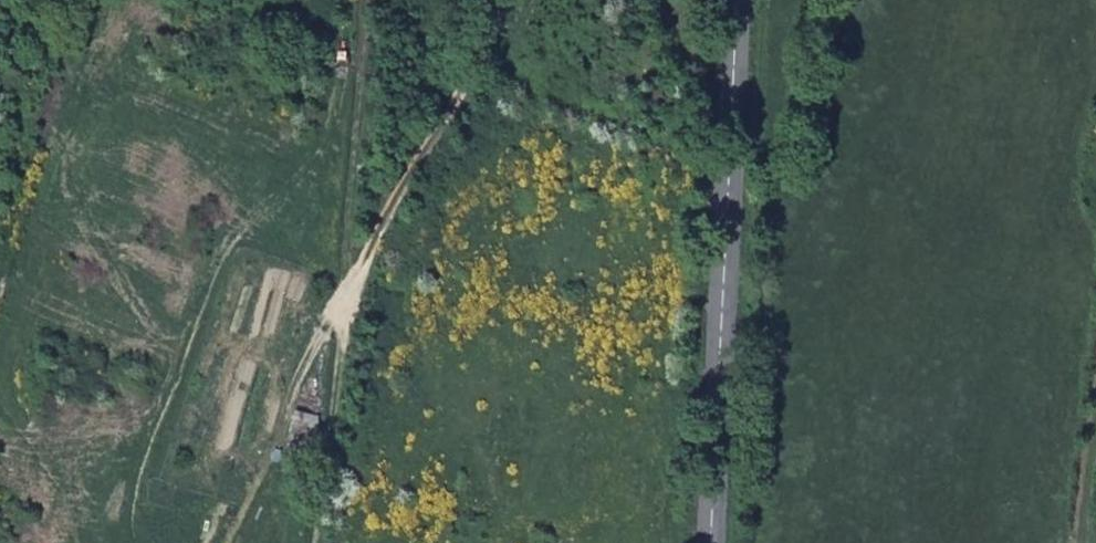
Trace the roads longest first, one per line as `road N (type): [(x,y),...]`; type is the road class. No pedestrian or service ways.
road 1 (track): [(313,542),(343,329),(355,147),(380,0)]
road 2 (secondary): [(735,0),(712,542)]
road 3 (track): [(499,0),(474,65),(346,303)]
road 4 (track): [(1084,542),(1095,411)]

